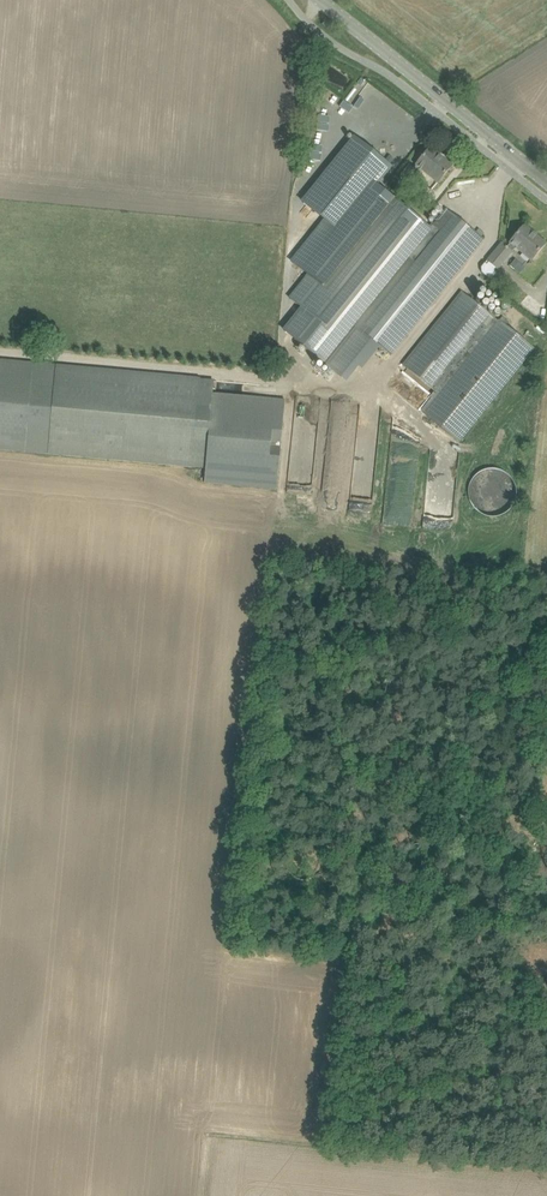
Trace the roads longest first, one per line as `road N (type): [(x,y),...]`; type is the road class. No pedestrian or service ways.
road 1 (tertiary): [(546,190),(315,0)]

